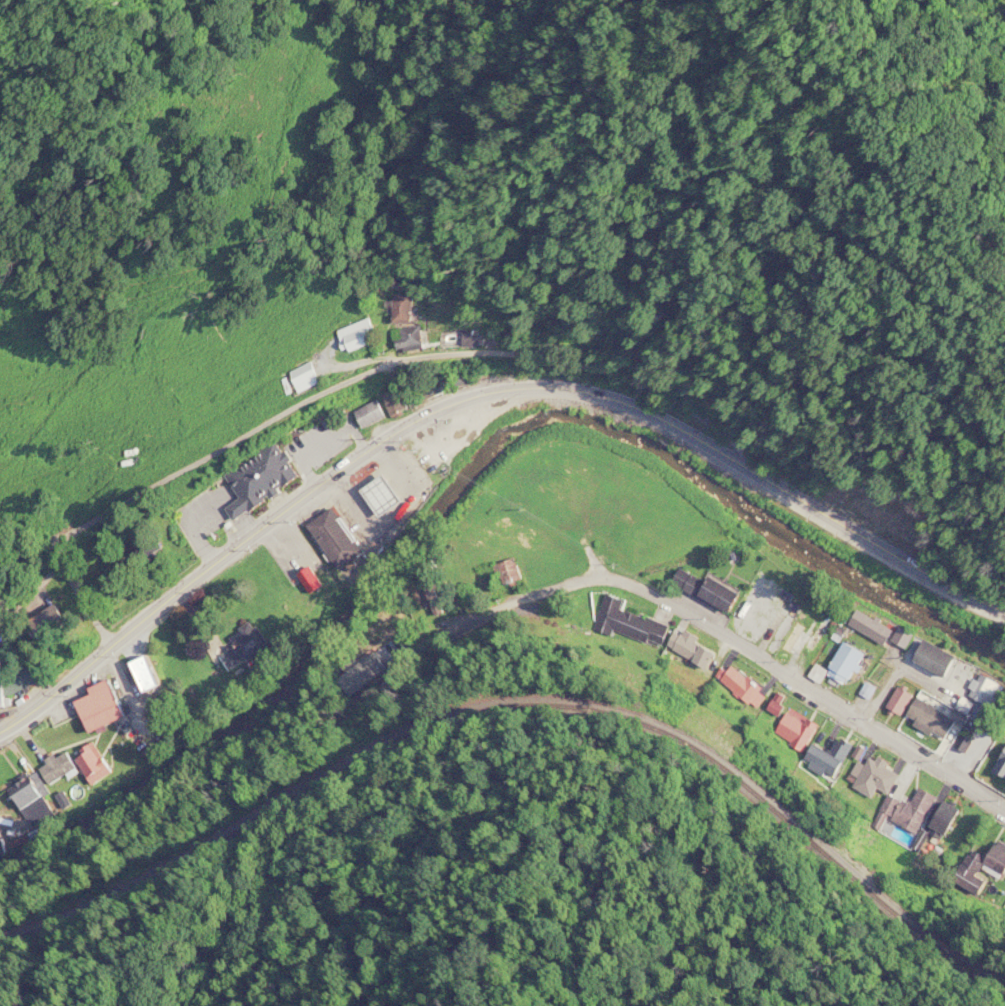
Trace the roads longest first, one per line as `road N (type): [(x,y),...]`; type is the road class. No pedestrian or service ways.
road 1 (primary): [(151,612),(391,434),(452,403),(522,386),(592,393),(644,409),(969,595)]
road 2 (residential): [(751,469),(691,408),(603,366),(508,349),(384,363),(68,527)]
road 3 (residential): [(1004,809),(613,571),(422,636)]
road 4 (primary): [(151,612),(0,730)]

